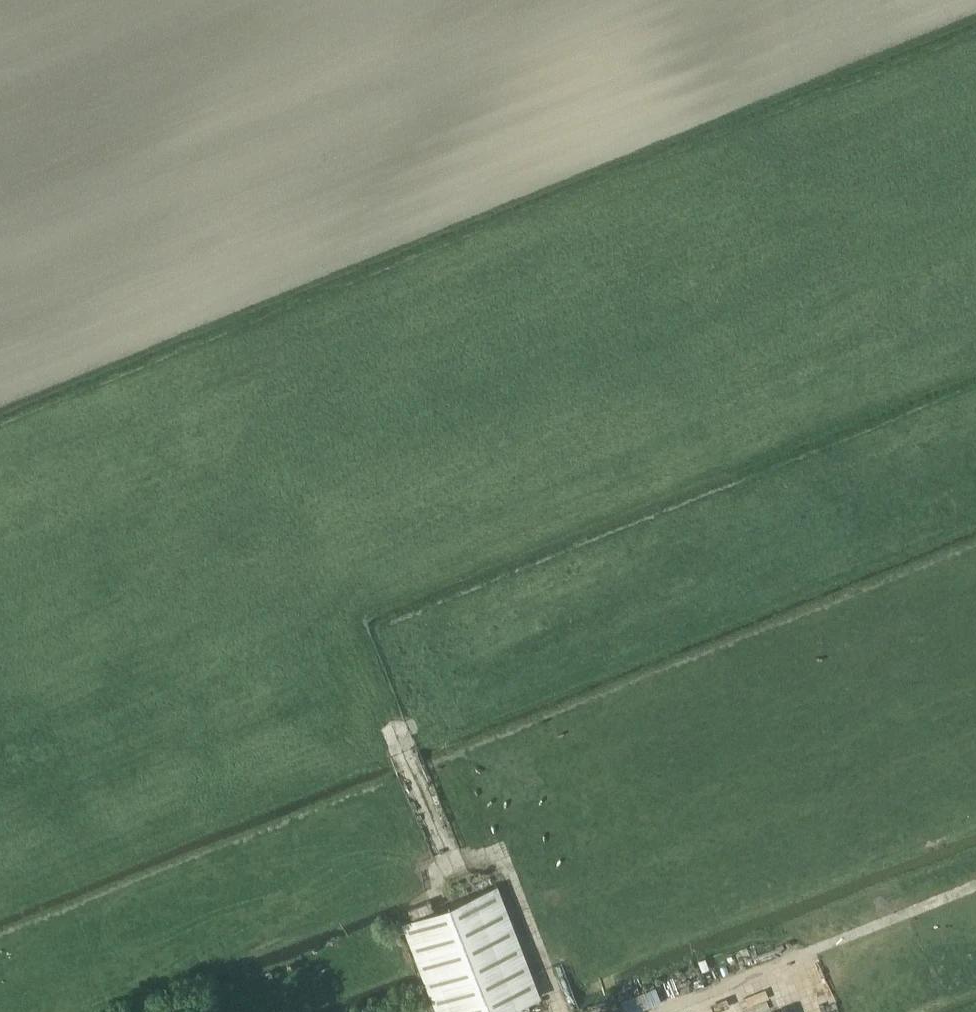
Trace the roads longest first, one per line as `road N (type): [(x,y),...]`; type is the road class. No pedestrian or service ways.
road 1 (track): [(664,1011),(975,887)]

